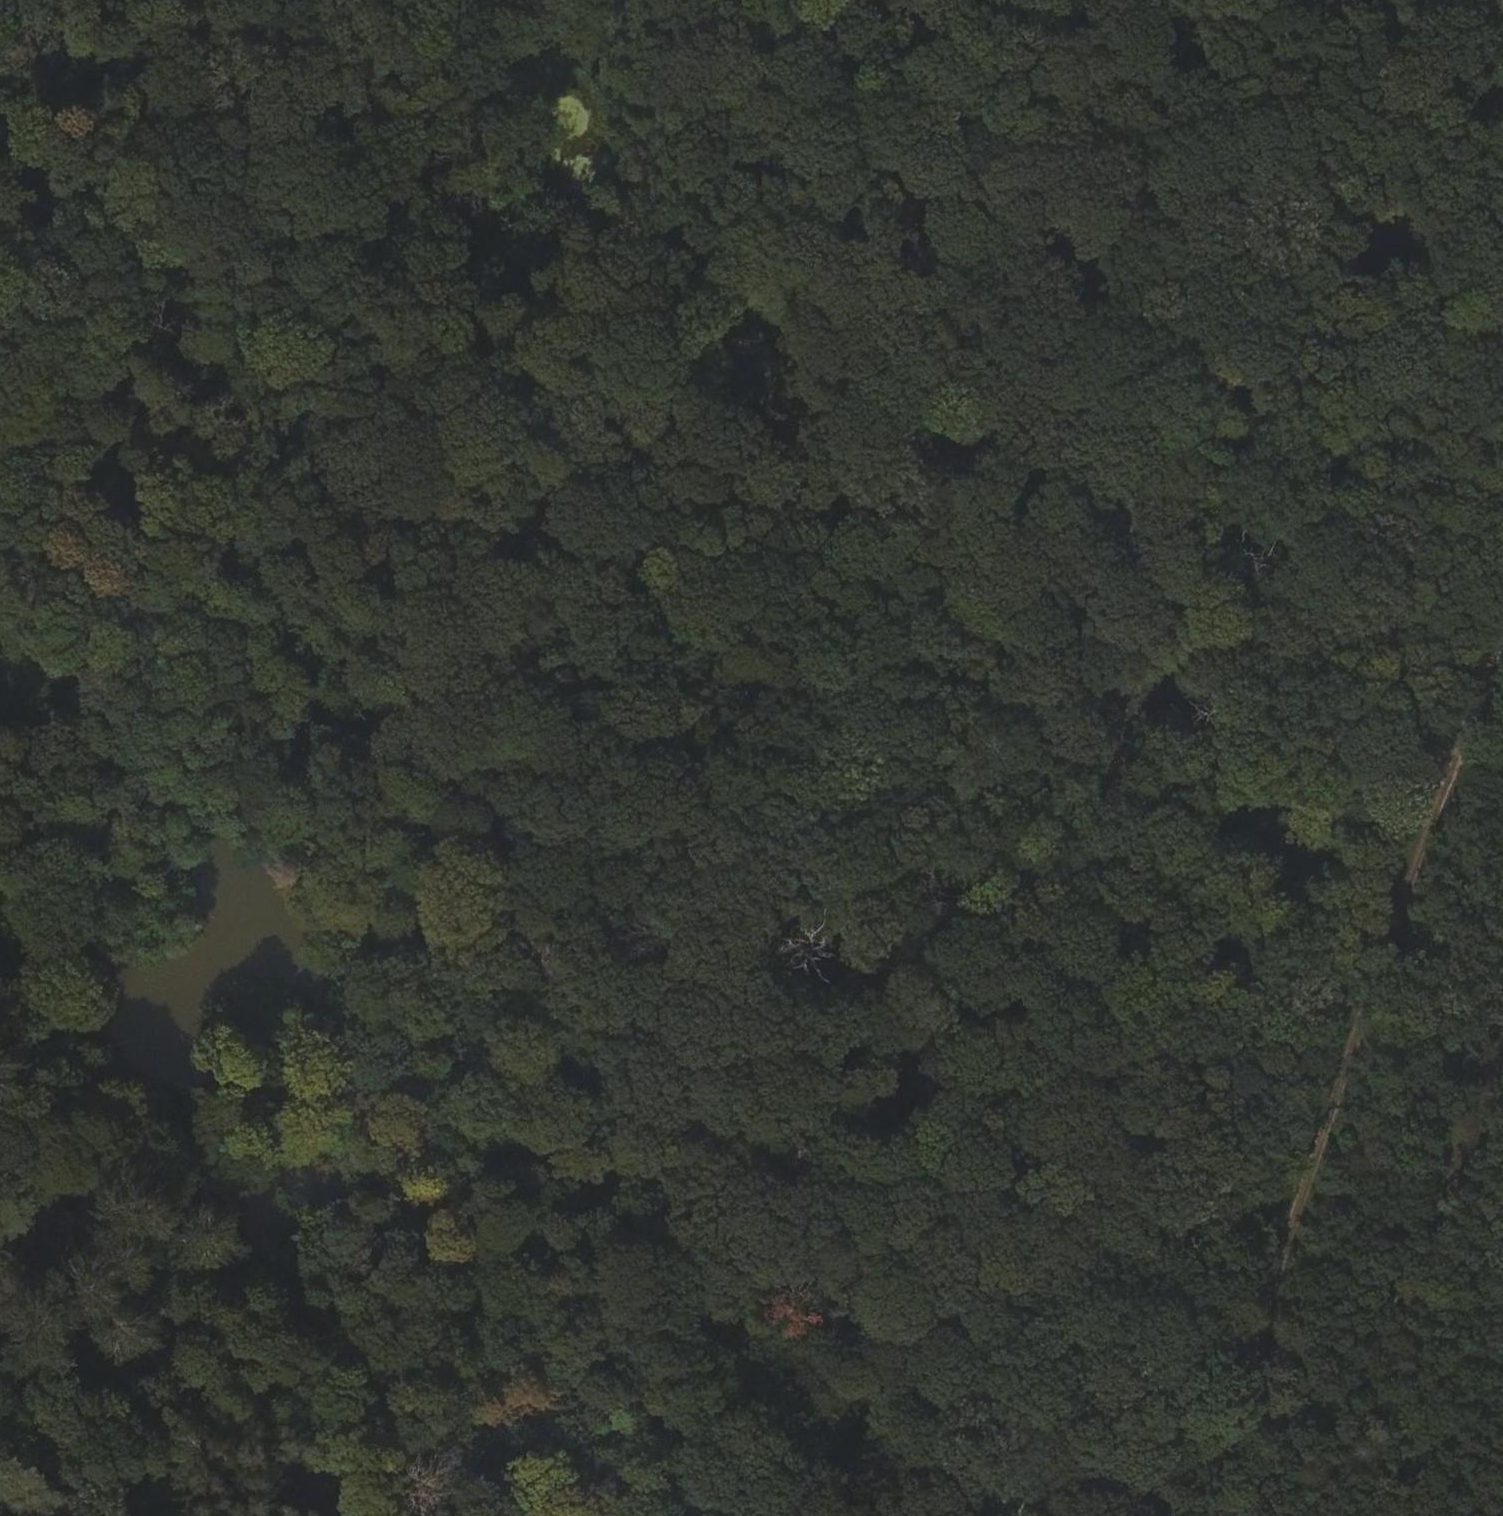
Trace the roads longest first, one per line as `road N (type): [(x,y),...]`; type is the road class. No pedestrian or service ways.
road 1 (track): [(1202,1515),(1502,593)]
road 2 (track): [(1351,0),(1502,103)]

